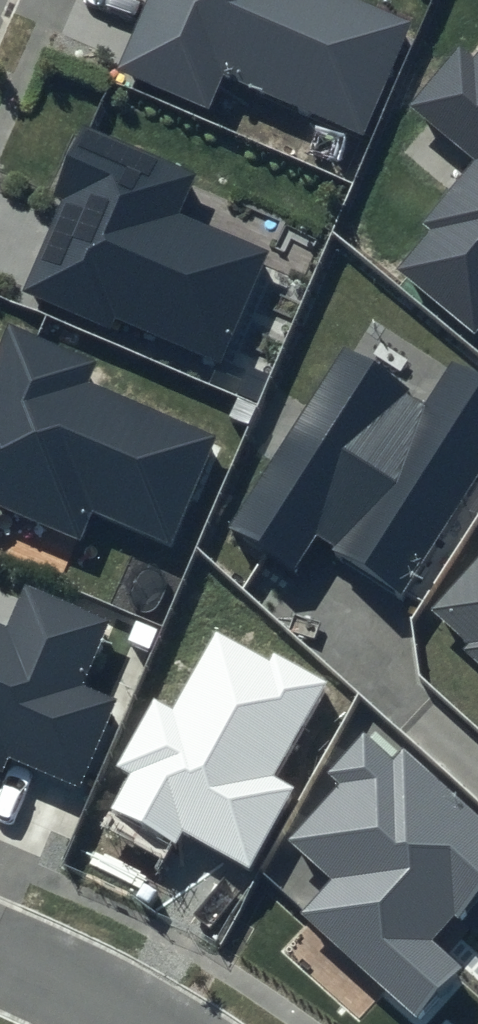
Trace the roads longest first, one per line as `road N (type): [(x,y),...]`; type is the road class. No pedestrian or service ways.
road 1 (residential): [(0,949),(152,1023)]

